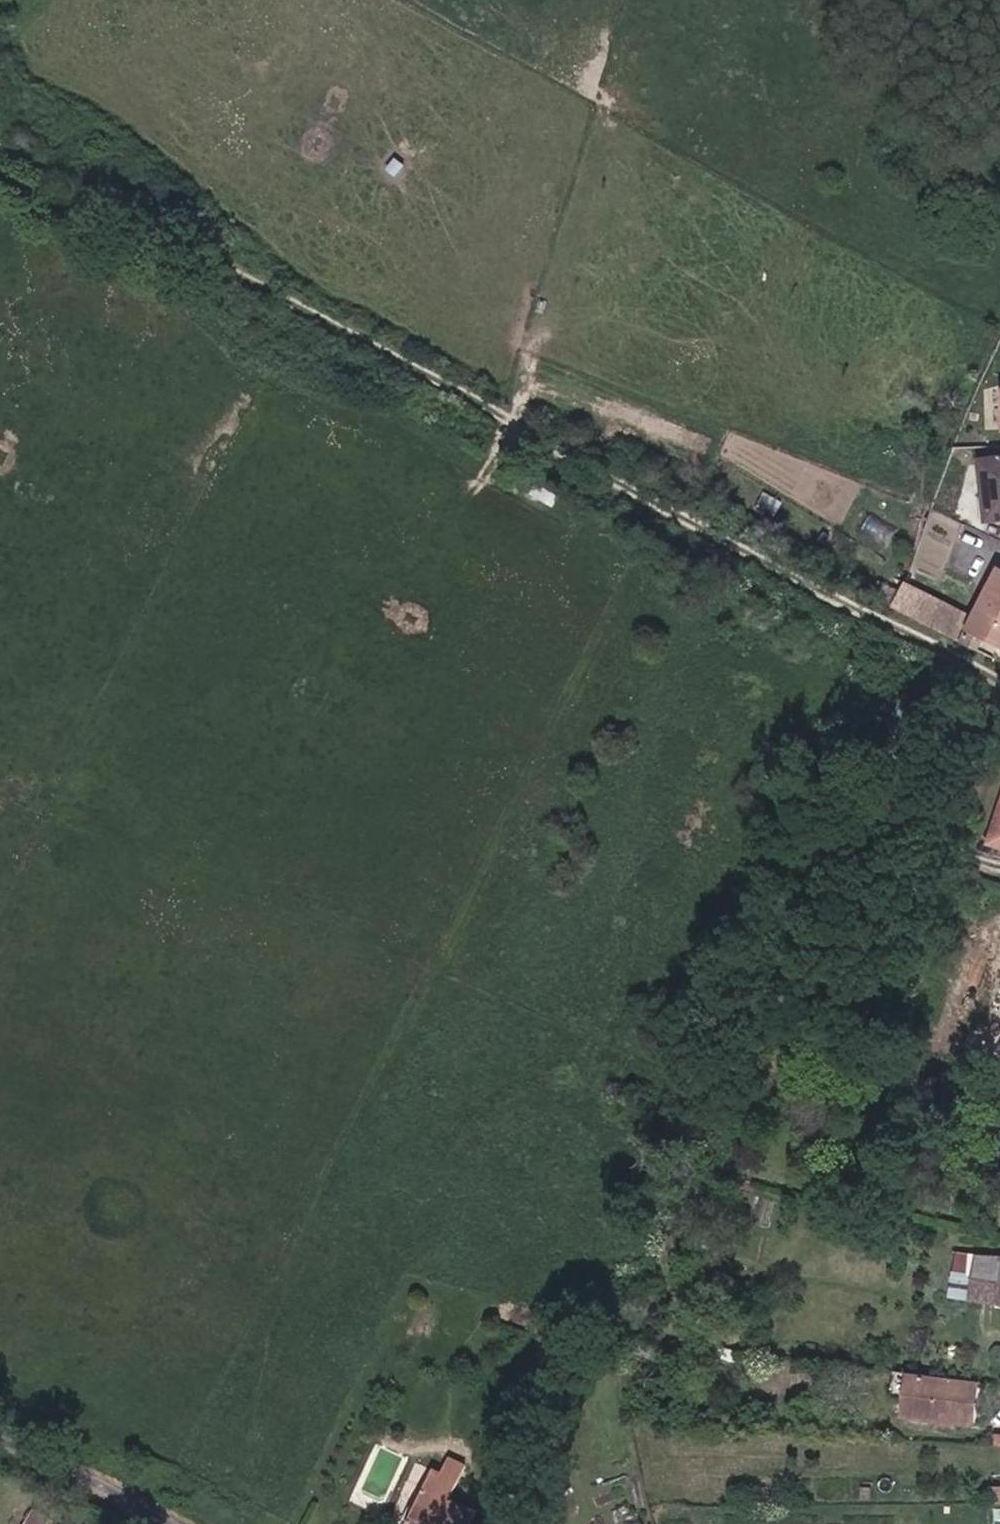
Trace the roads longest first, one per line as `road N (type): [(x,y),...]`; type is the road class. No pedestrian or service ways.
road 1 (unclassified): [(161,1523),(0,1442)]

